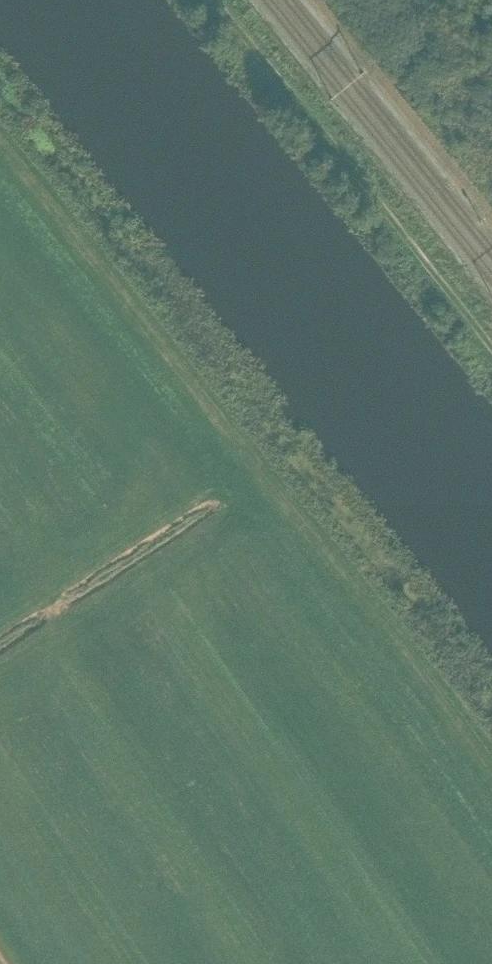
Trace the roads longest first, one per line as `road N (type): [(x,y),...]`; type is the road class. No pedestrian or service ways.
road 1 (track): [(491,347),(215,0)]

